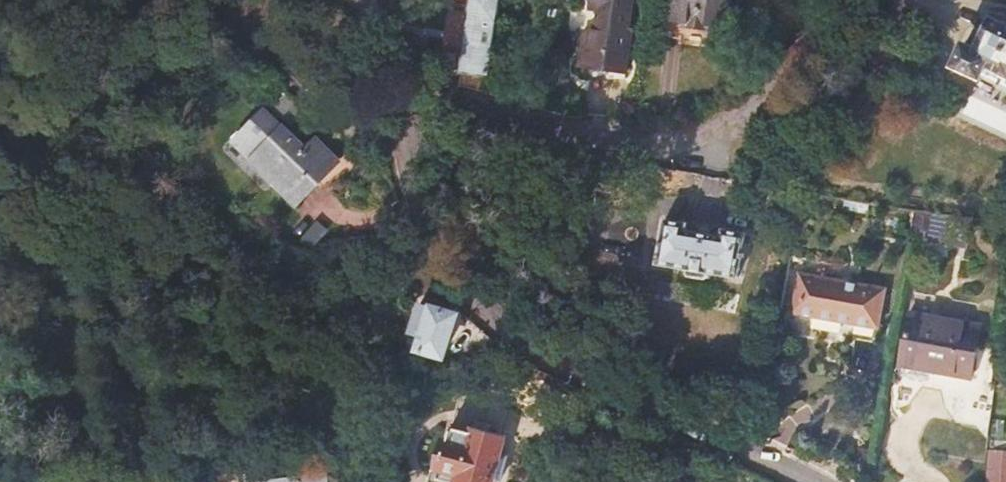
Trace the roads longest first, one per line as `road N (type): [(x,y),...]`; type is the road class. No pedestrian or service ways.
road 1 (residential): [(899,0),(884,20),(687,109),(518,99),(439,110),(423,169),(450,259),(492,322),(571,374),(797,481)]

